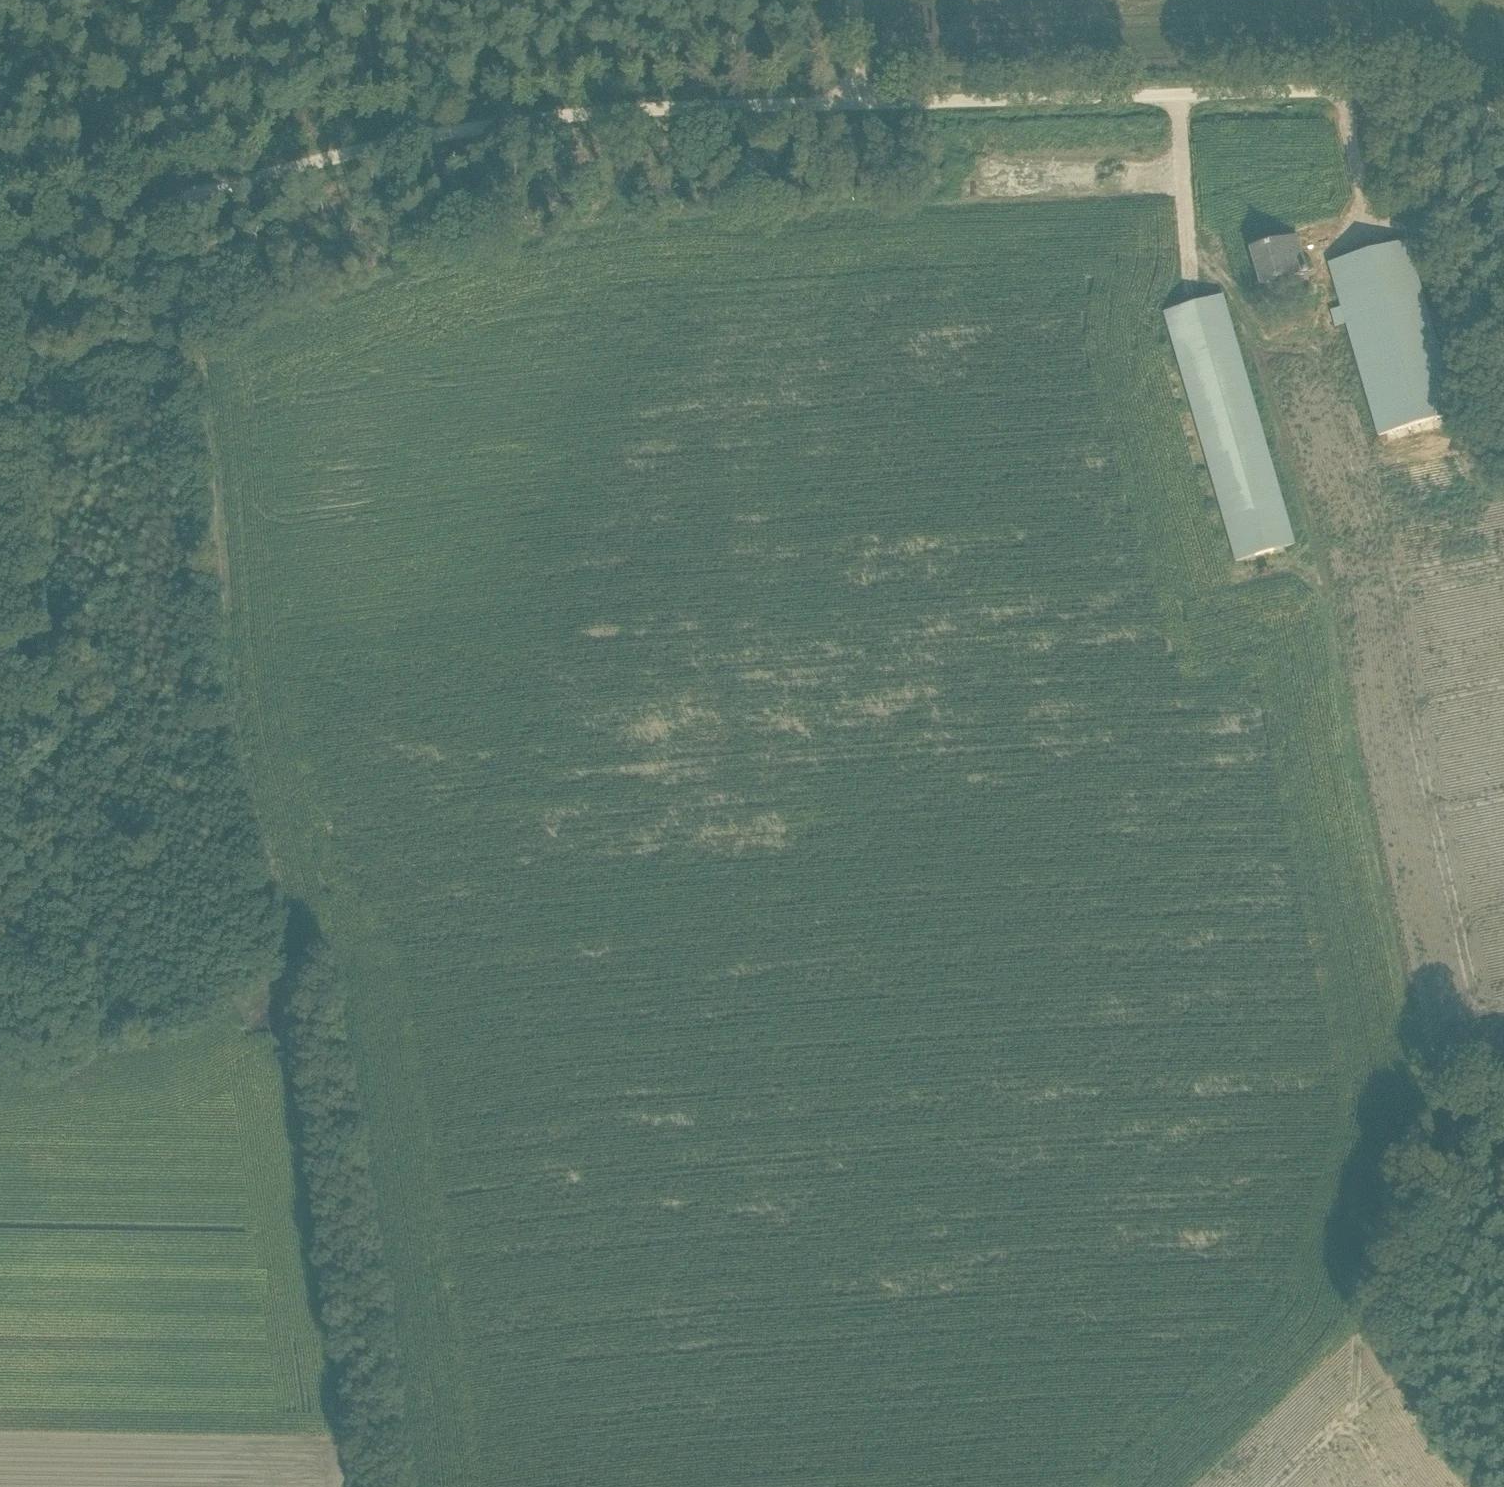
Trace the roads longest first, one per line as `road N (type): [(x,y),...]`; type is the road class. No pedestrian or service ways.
road 1 (unclassified): [(1503,121),(1446,99),(1370,87),(587,111),(381,144),(0,249)]

